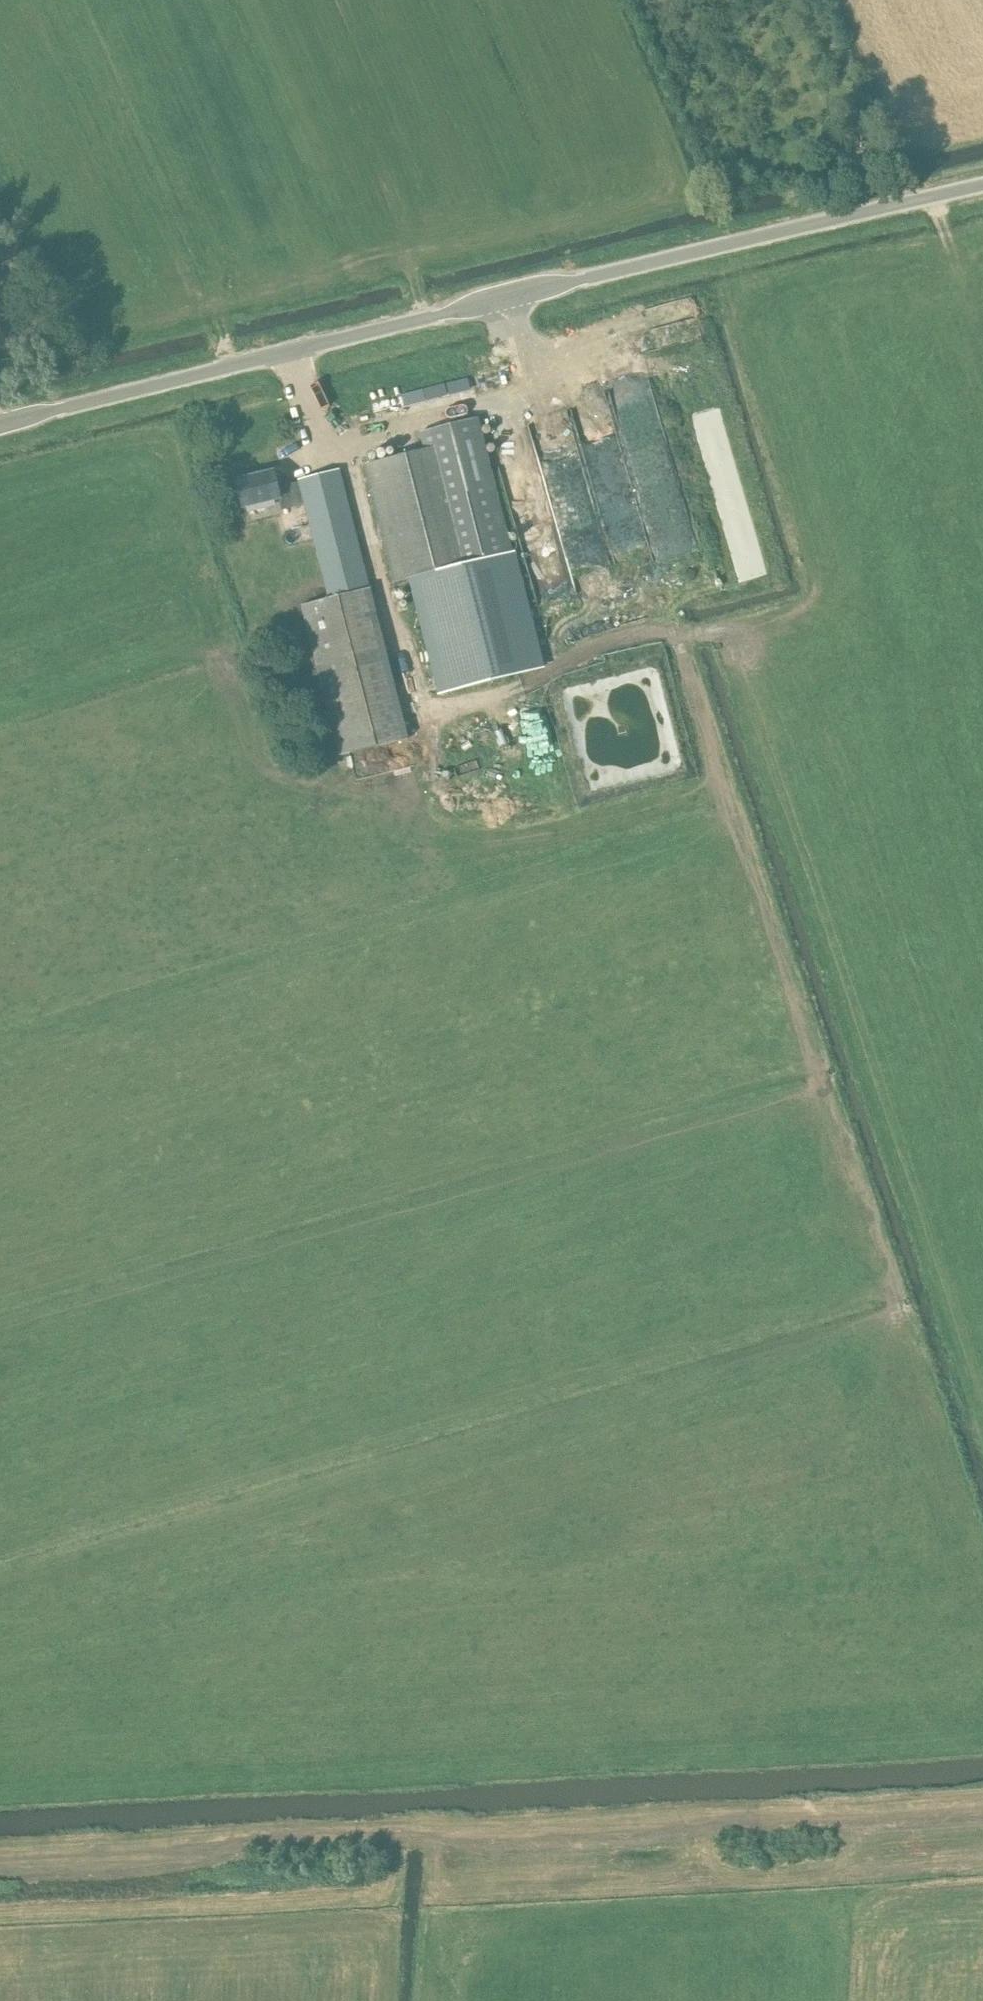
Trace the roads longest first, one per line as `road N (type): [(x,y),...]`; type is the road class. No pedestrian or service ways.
road 1 (unclassified): [(0,425),(982,189)]

